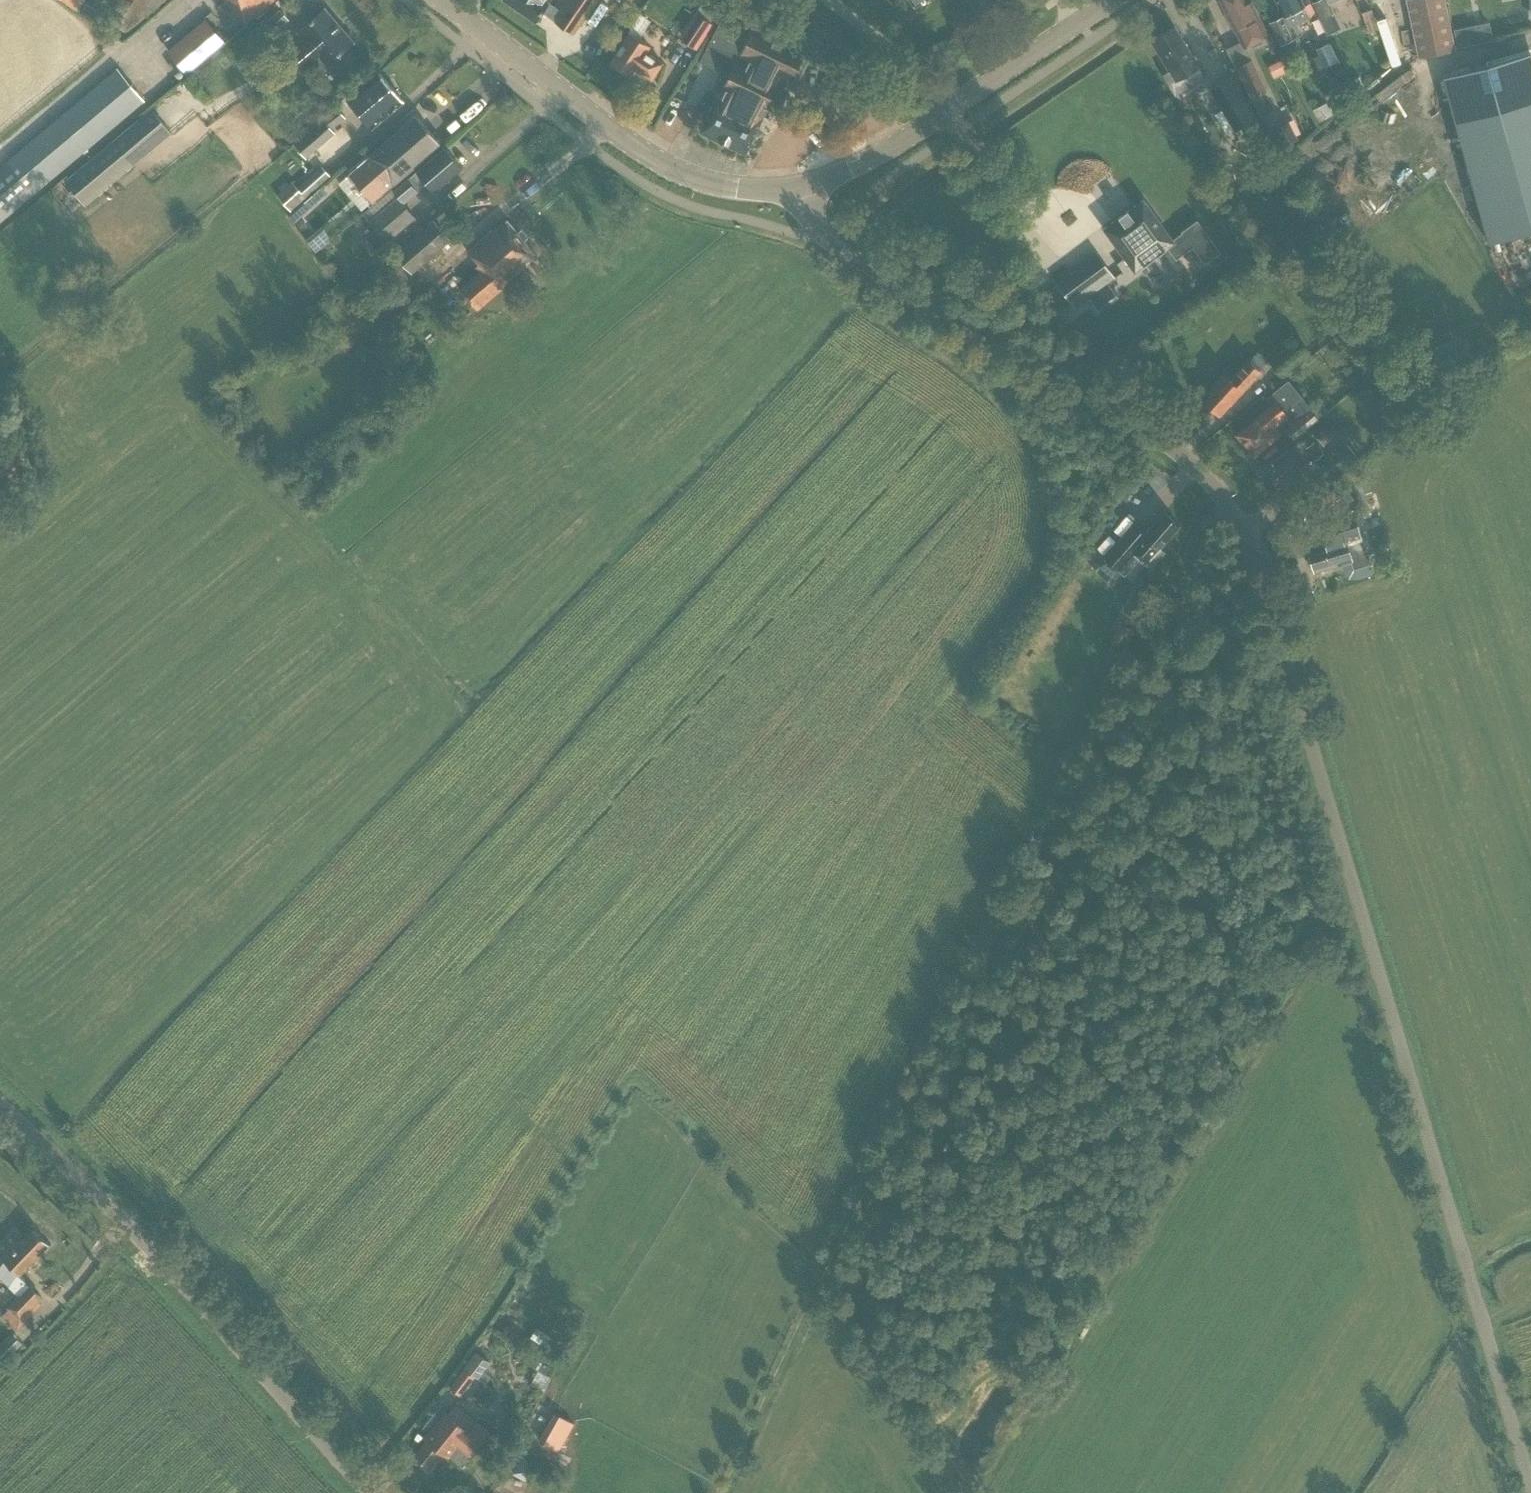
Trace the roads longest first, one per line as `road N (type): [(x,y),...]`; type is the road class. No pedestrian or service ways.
road 1 (unclassified): [(1530,1479),(1240,516),(1189,461),(843,251),(823,232),(809,184)]
road 2 (unclassified): [(373,1492),(152,1251),(0,1103)]
road 3 (tertiary): [(809,184),(742,190),(674,170),(439,0)]
road 4 (tertiary): [(809,184),(868,161),(1116,0)]

